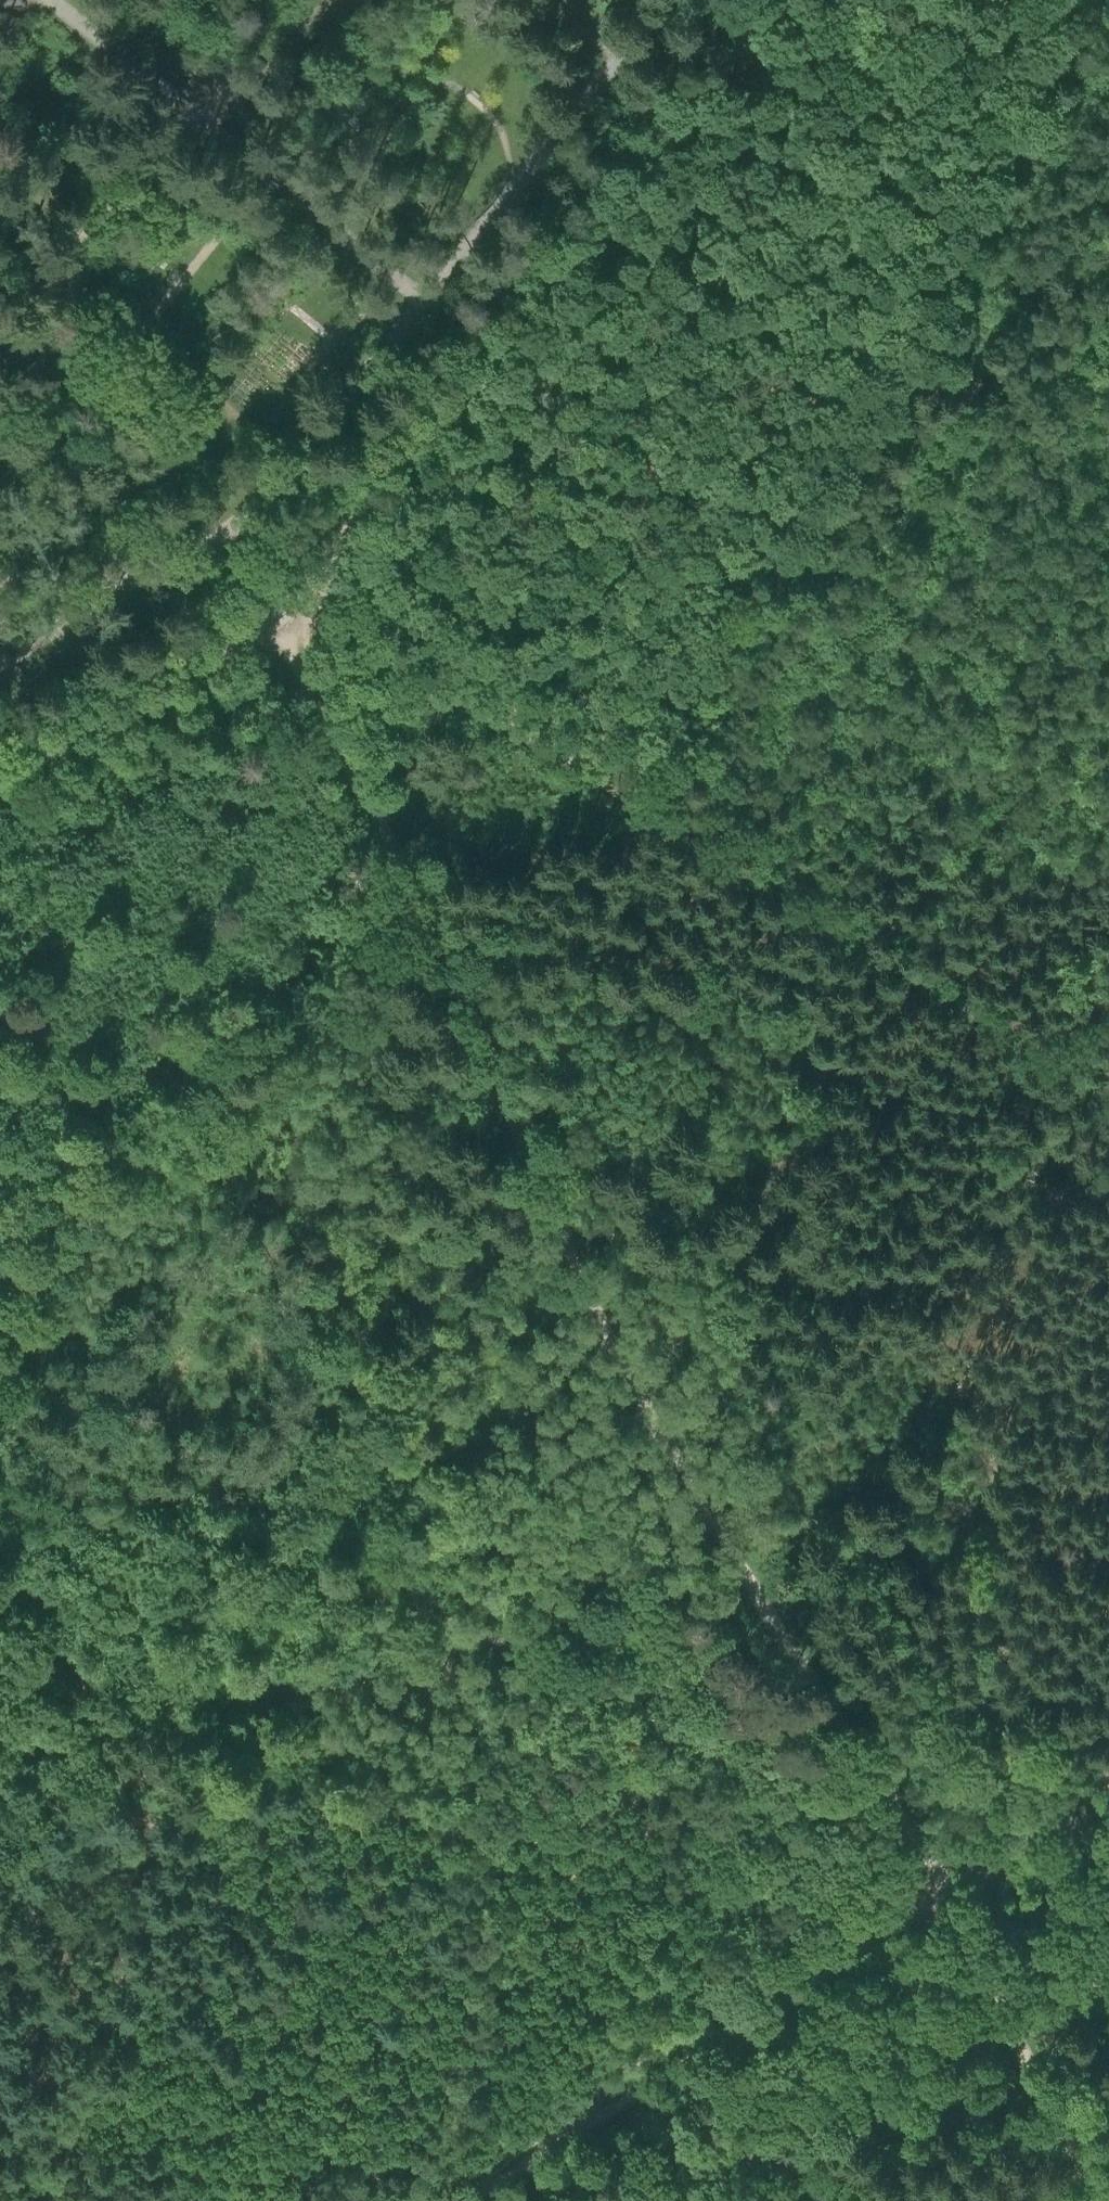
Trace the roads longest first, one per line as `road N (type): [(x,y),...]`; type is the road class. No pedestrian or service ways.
road 1 (track): [(899,1823),(673,1454),(296,668),(284,617)]
road 2 (track): [(899,1823),(76,1462),(0,1410)]
road 3 (track): [(1108,1088),(342,626),(284,617)]
road 4 (track): [(941,1891),(466,2200)]
road 5 (track): [(1102,2200),(941,1891)]
road 6 (track): [(1108,1782),(941,1891)]
road 7 (track): [(1108,1989),(992,1933),(941,1891)]

